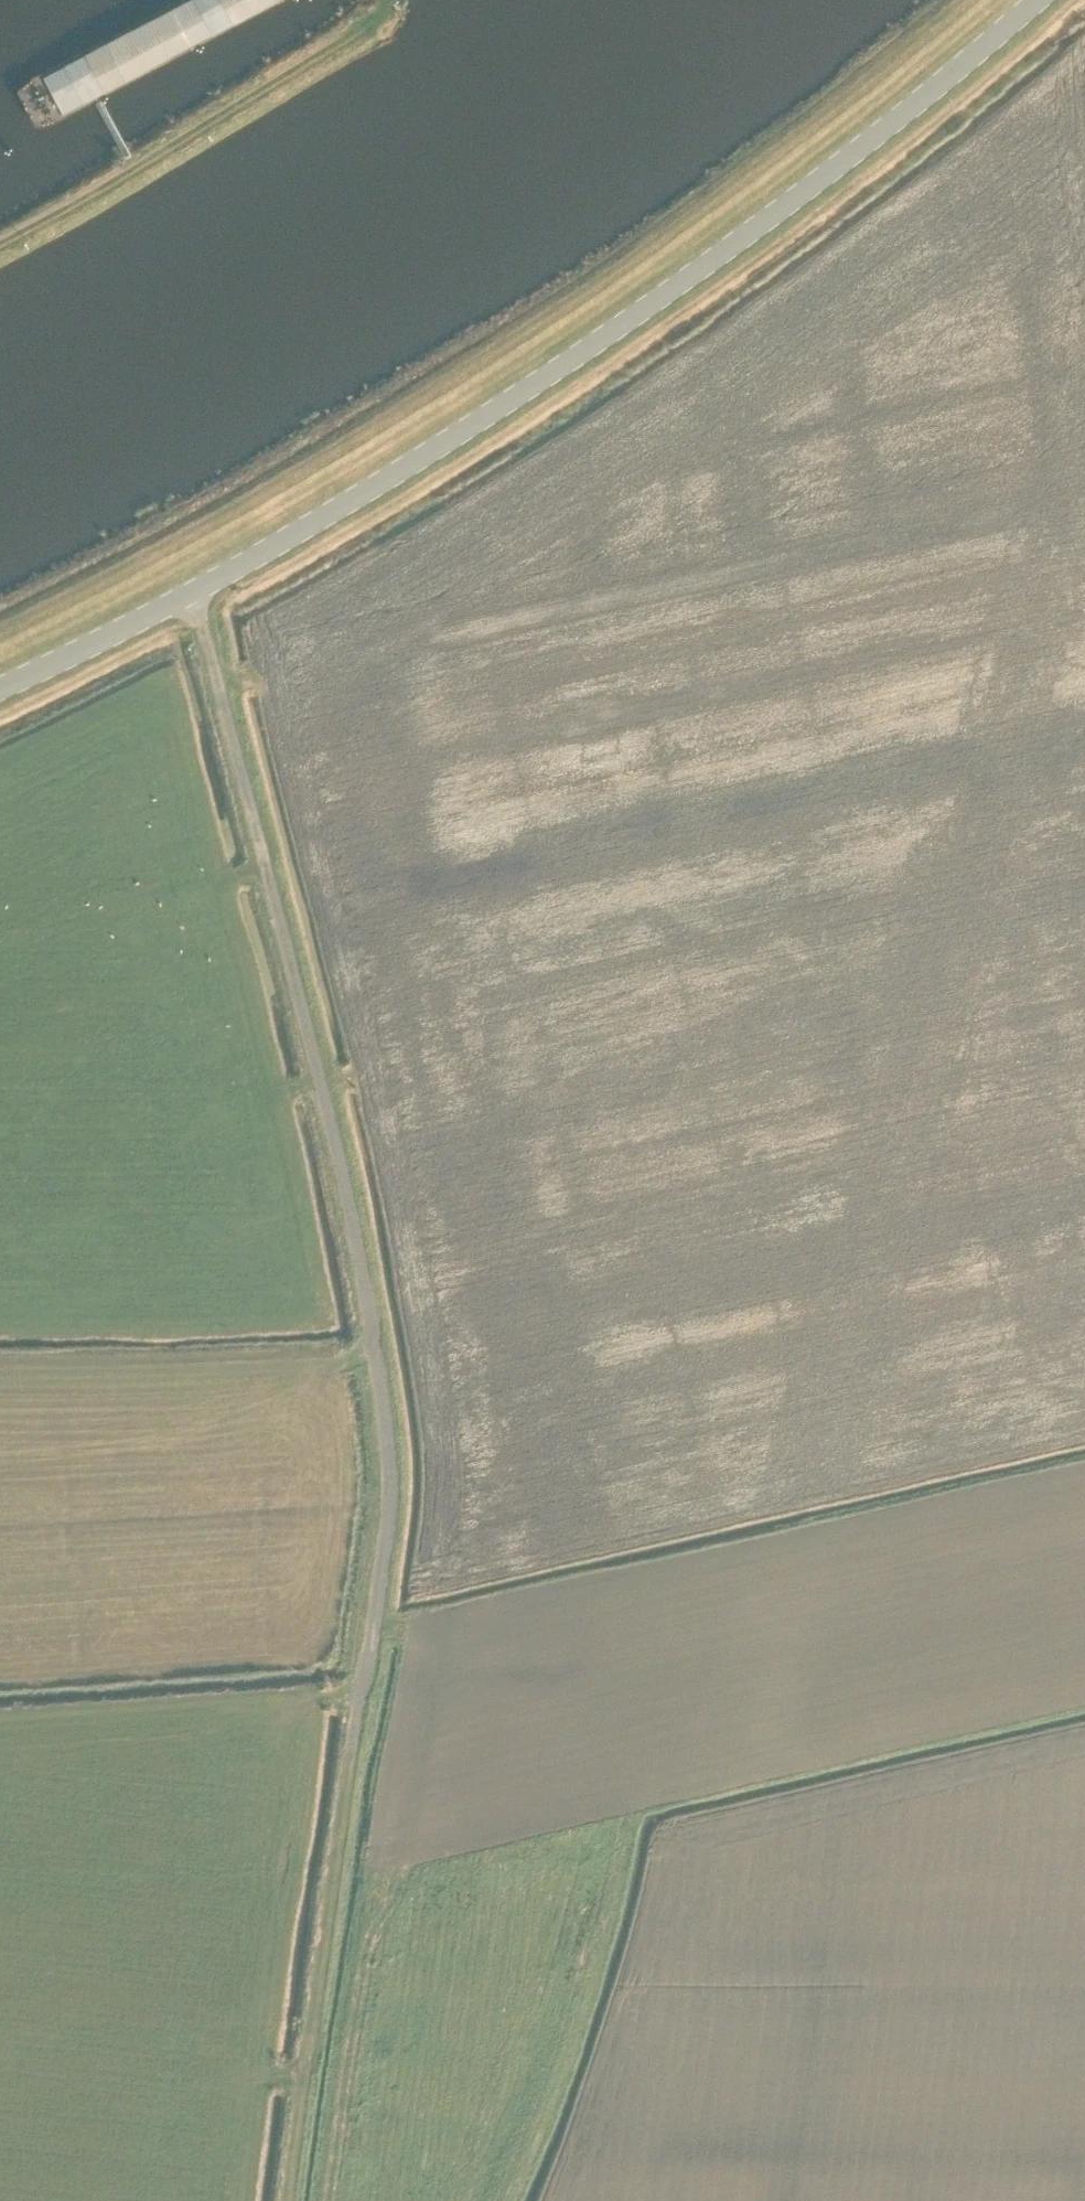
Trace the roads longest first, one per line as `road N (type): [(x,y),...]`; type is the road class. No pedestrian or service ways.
road 1 (tertiary): [(1032,0),(714,261),(487,413),(250,562),(0,689)]
road 2 (track): [(381,14),(0,243)]

